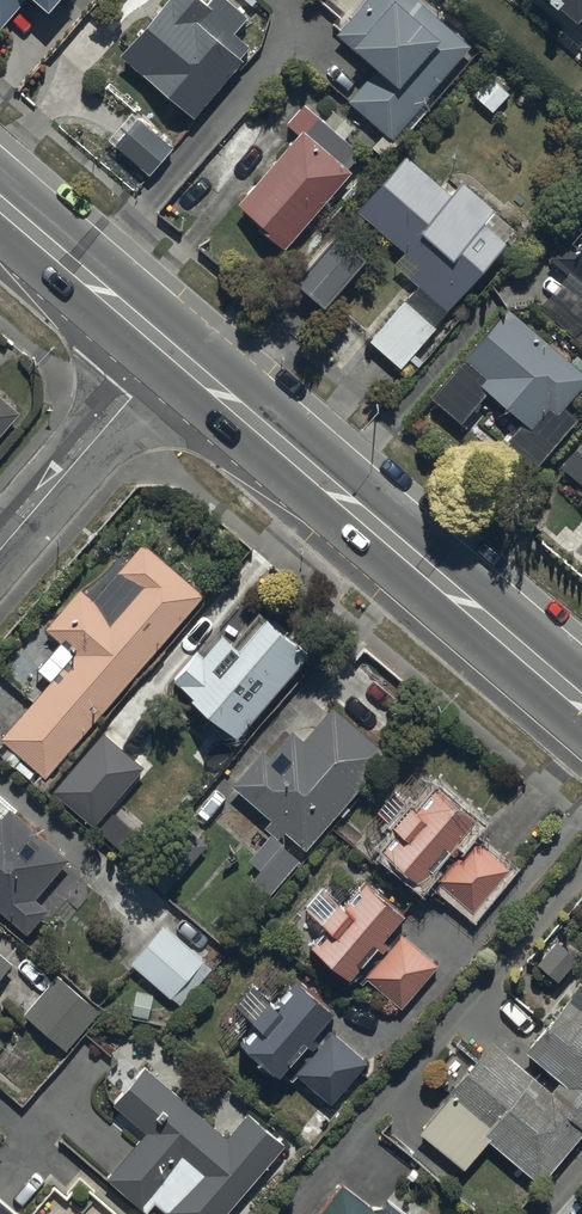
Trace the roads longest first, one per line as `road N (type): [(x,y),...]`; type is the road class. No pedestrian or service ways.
road 1 (primary): [(581,703),(172,351)]
road 2 (residential): [(172,351),(0,548)]
road 3 (primary): [(172,351),(0,203)]

